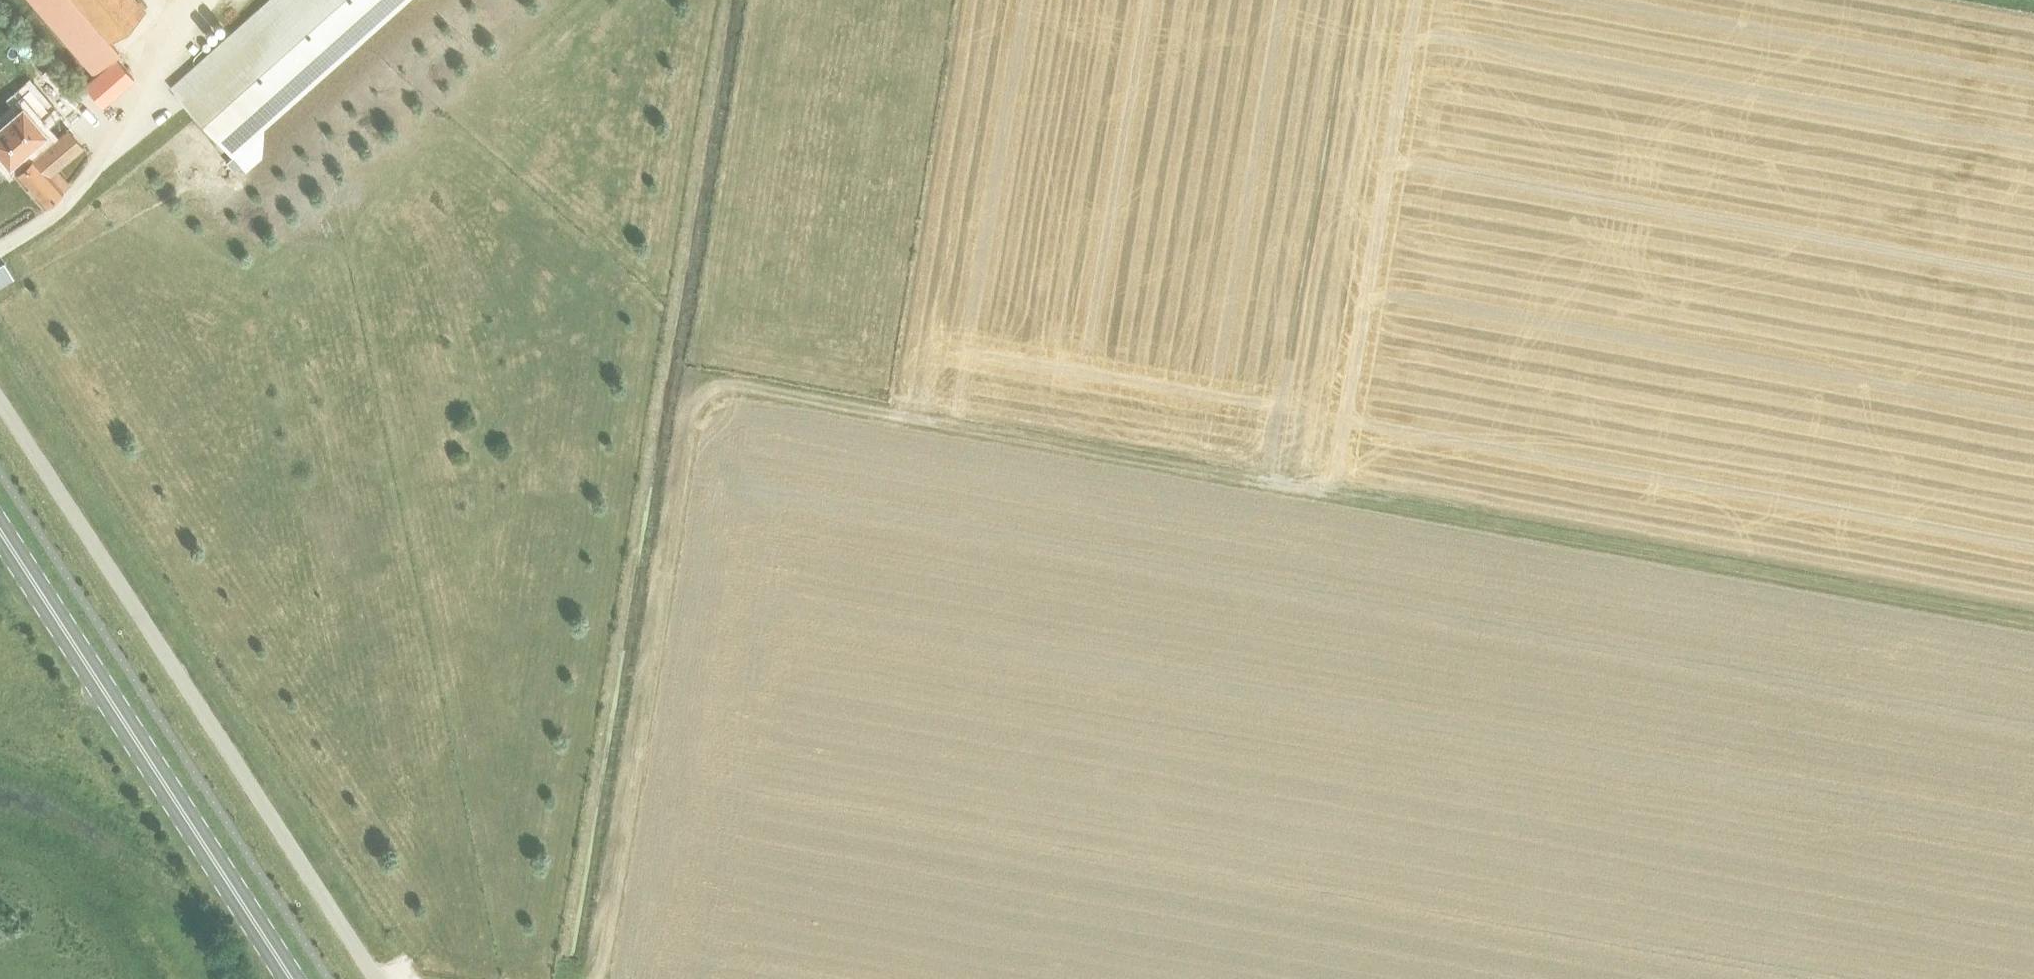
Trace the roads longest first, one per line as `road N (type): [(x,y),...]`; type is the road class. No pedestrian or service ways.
road 1 (unclassified): [(376,978),(0,399)]
road 2 (primary): [(291,978),(0,531)]

